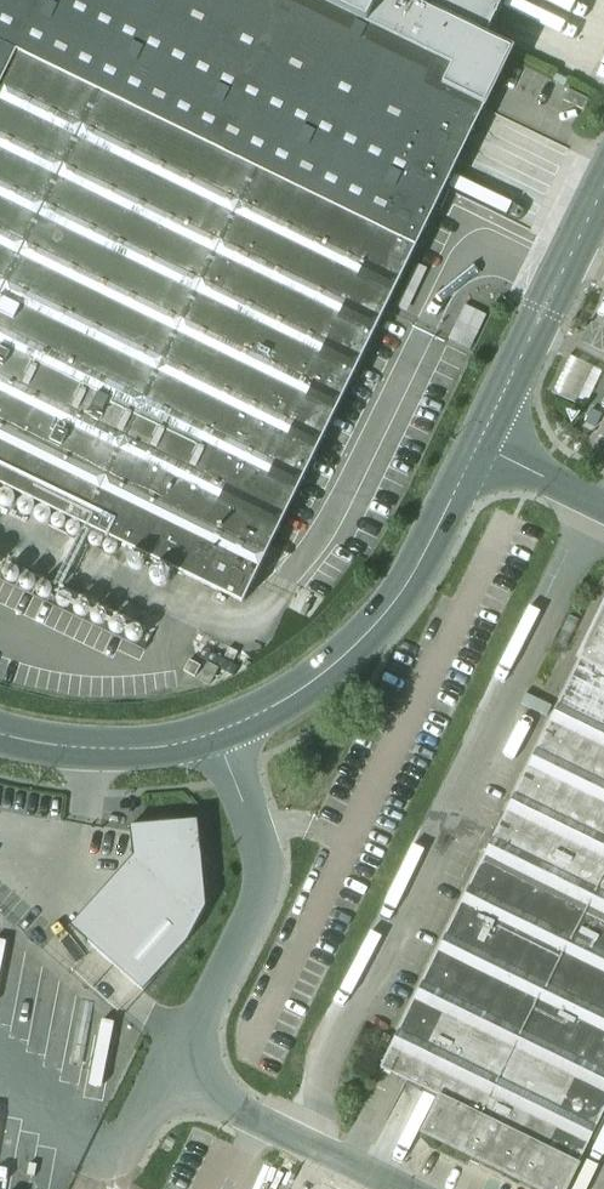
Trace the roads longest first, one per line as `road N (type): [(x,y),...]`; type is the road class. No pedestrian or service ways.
road 1 (unclassified): [(221,734),(258,828),(264,882),(200,1024),(201,1069),(230,1104),(314,1148)]
road 2 (tertiary): [(221,734),(270,715),(329,669),(419,567),(479,441)]
road 3 (tertiary): [(479,441),(603,190)]
road 4 (tertiary): [(0,742),(84,758),(187,747),(221,734)]
road 5 (unclassified): [(603,499),(479,441)]

